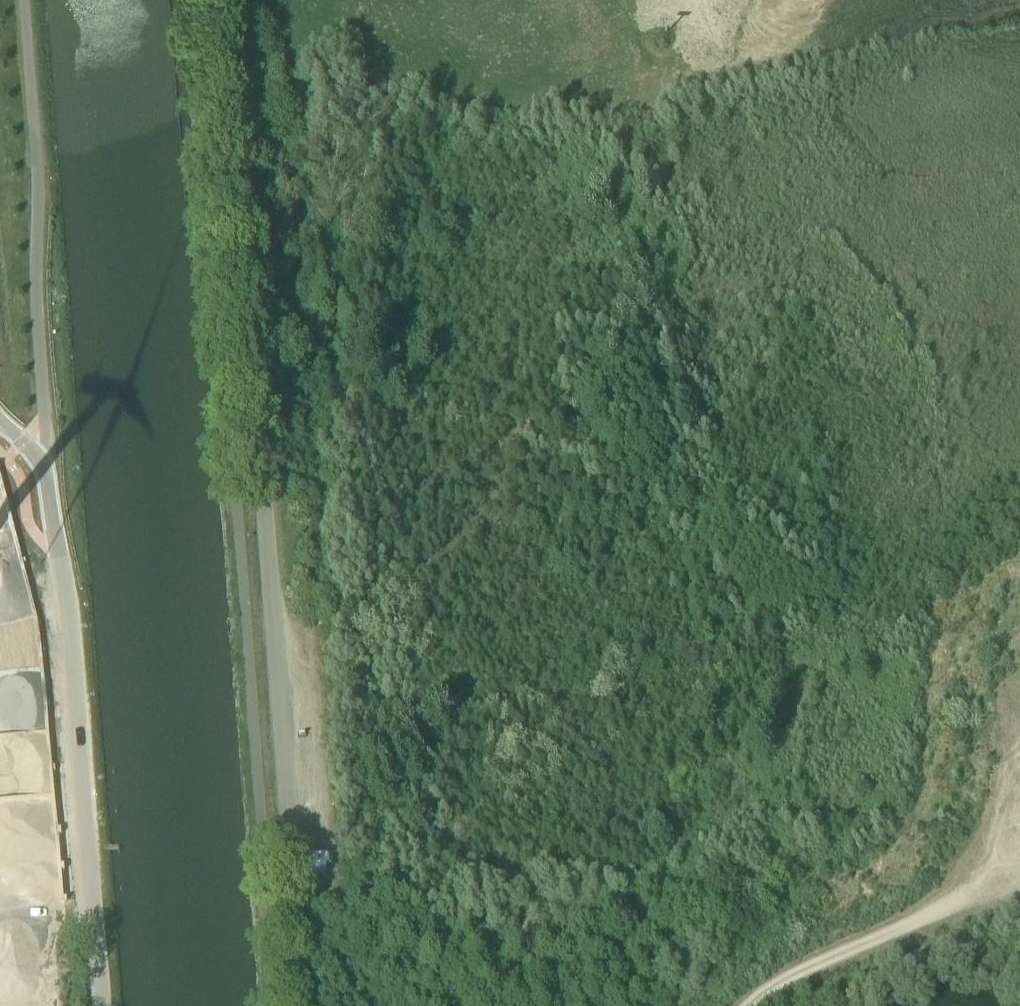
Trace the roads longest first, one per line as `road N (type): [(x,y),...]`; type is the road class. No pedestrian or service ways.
road 1 (unclassified): [(227,0),(305,1005)]
road 2 (unclassified): [(0,421),(45,465),(72,629),(101,1005)]
road 3 (track): [(745,1005),(984,891),(1019,840)]

